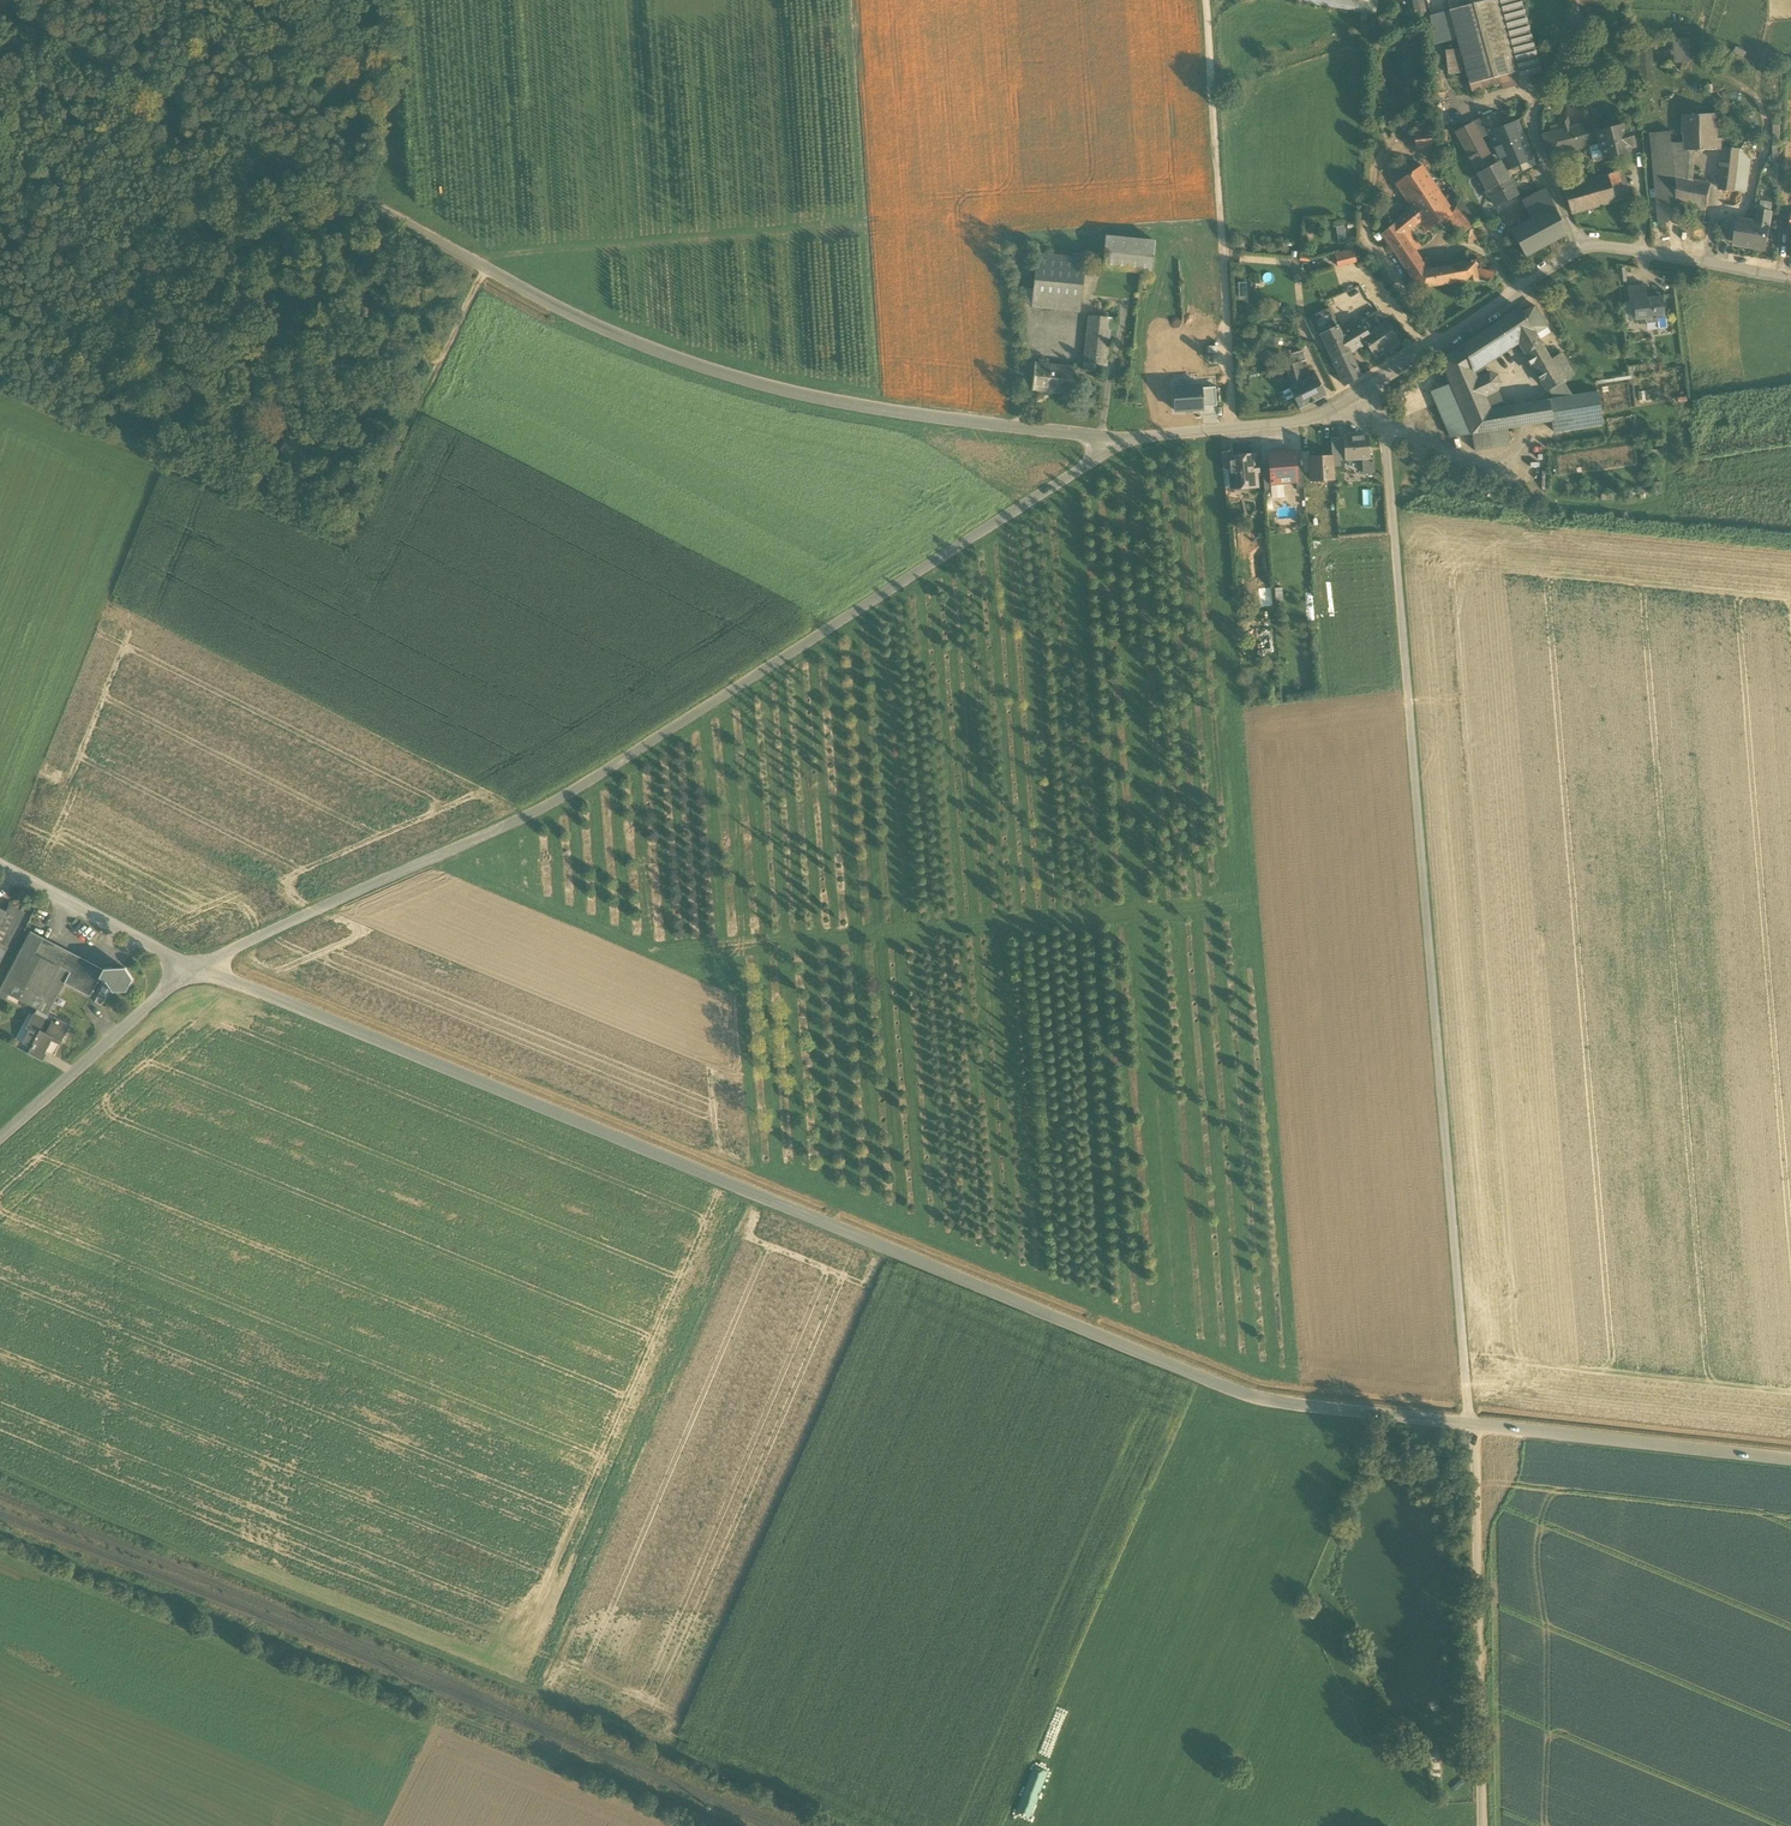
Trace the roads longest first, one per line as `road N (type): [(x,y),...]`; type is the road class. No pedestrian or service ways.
road 1 (unclassified): [(1473,1422),(1263,1398),(198,967)]
road 2 (unclassified): [(1129,437),(907,415),(686,360),(524,292),(8,0)]
road 3 (unclassified): [(198,967),(608,770),(1129,437)]
road 4 (track): [(1473,1422),(1378,379)]
road 5 (track): [(0,1536),(721,1825)]
road 6 (residential): [(1129,437),(1316,420),(1594,242),(1790,276)]
road 7 (track): [(0,386),(342,539),(485,270)]
road 8 (track): [(1235,431),(1207,0)]
road 9 (unclassified): [(1480,1825),(1473,1422)]
road 10 (unclassified): [(1790,1459),(1473,1422)]
road 11 (unclassified): [(198,967),(0,1140)]
road 12 (residential): [(0,867),(198,967)]
road 13 (track): [(1383,425),(1519,483)]

